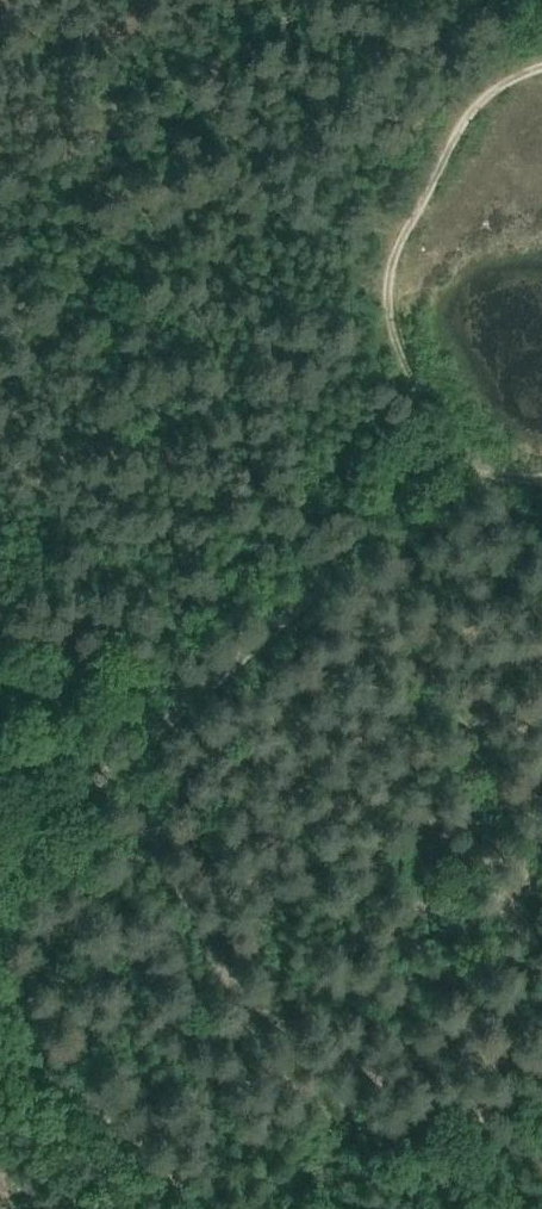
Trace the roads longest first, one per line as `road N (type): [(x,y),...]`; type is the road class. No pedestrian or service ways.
road 1 (track): [(0,859),(435,468),(455,443)]
road 2 (track): [(455,443),(399,348),(395,280),(403,234),(439,165),(494,97),(541,70)]

